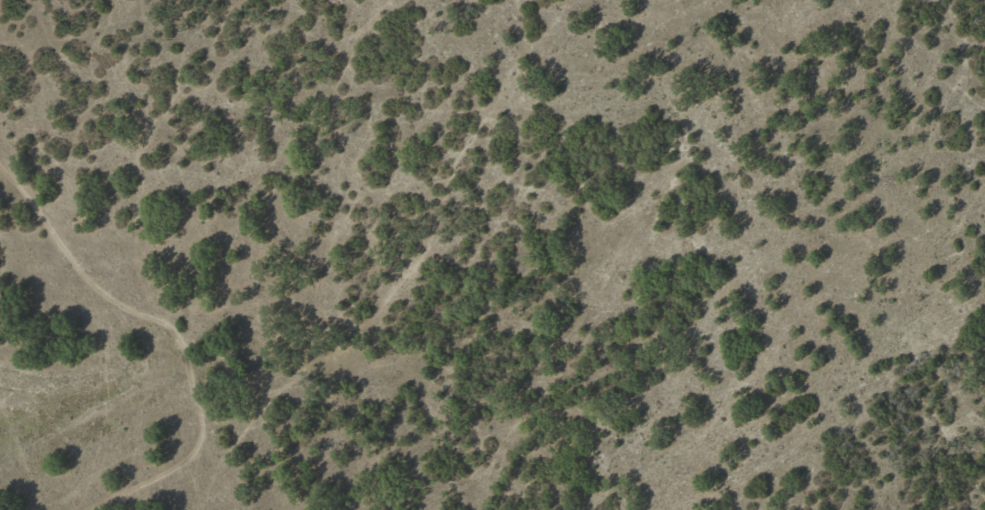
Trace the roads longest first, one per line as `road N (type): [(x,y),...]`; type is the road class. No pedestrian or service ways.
road 1 (residential): [(116,509),(180,449),(180,375),(0,209)]
road 2 (residential): [(0,481),(180,395)]

